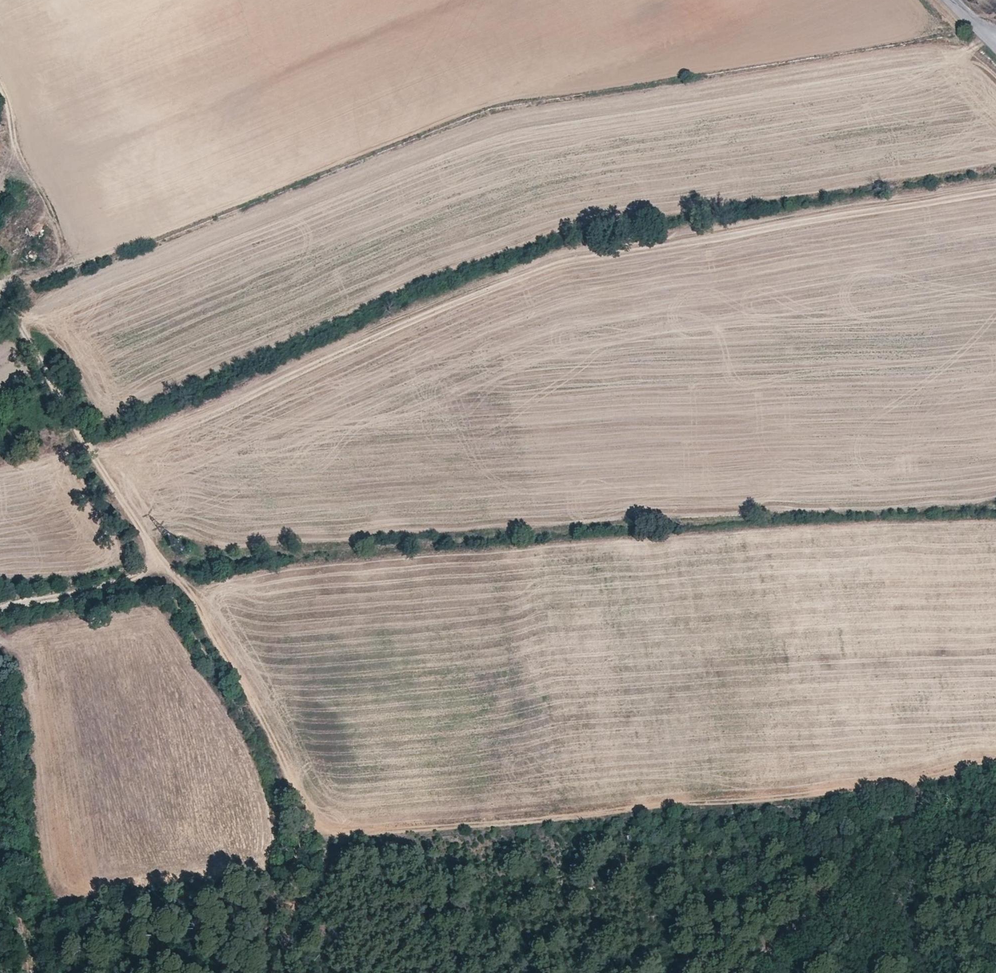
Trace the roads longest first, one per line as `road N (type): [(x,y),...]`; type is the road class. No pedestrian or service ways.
road 1 (track): [(159,569),(995,509)]
road 2 (track): [(159,569),(178,579),(299,815),(298,889),(281,928),(284,972)]
road 3 (track): [(159,569),(0,295)]
road 4 (track): [(0,607),(159,569)]

